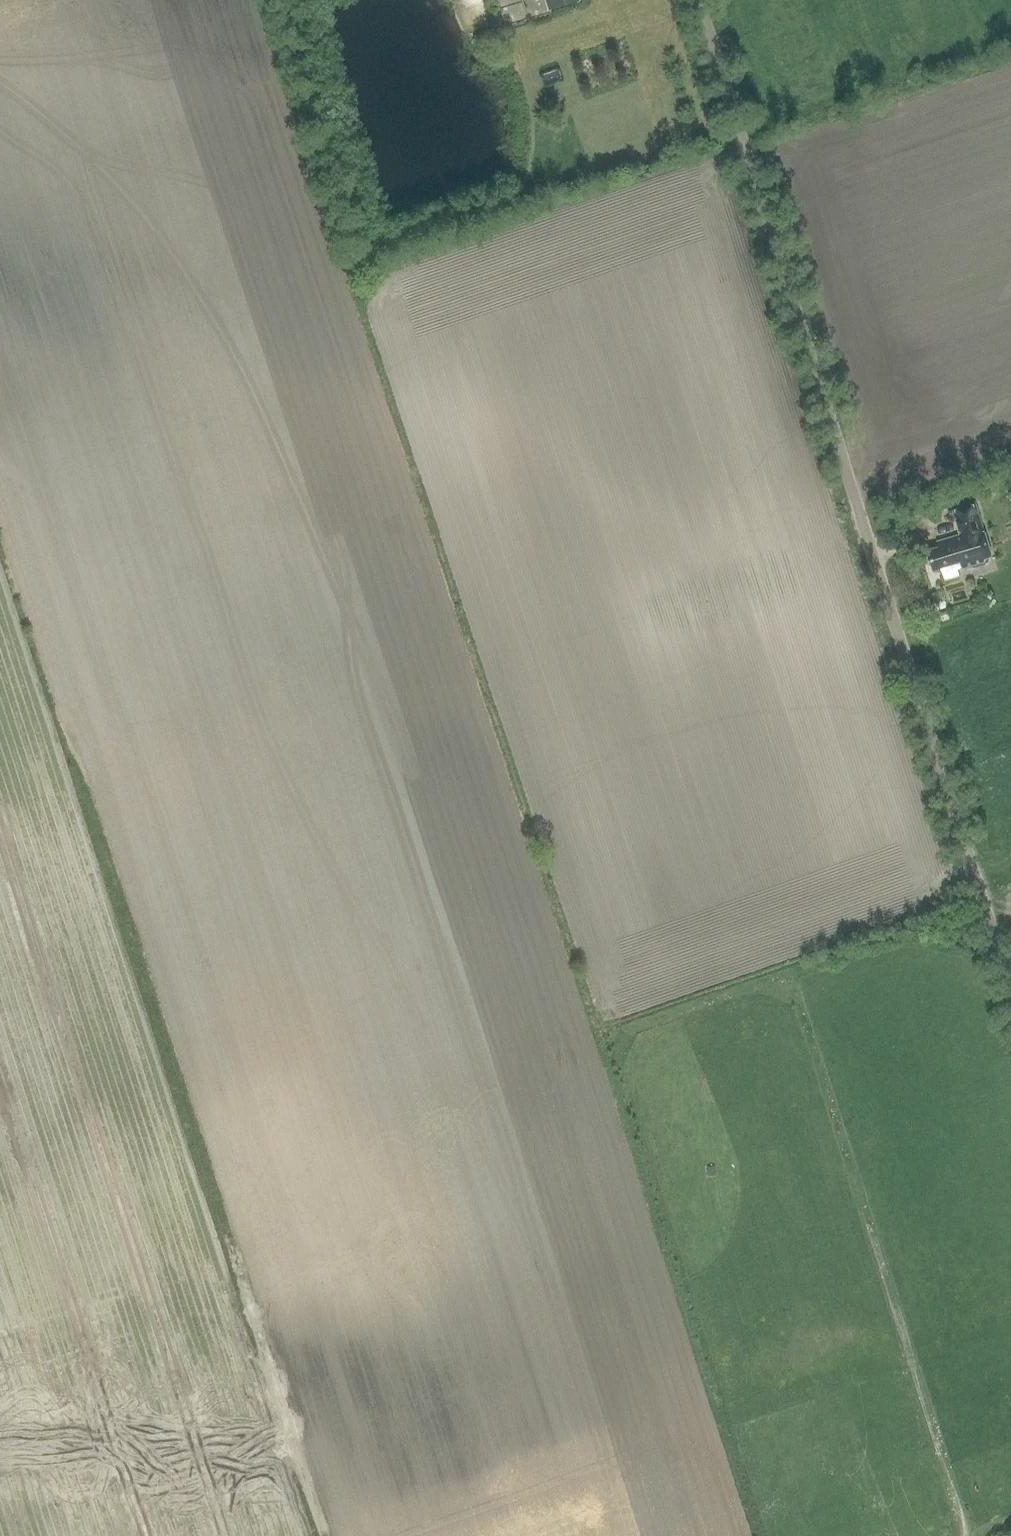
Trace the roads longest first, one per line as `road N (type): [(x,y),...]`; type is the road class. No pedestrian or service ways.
road 1 (unclassified): [(1010,992),(698,0)]

